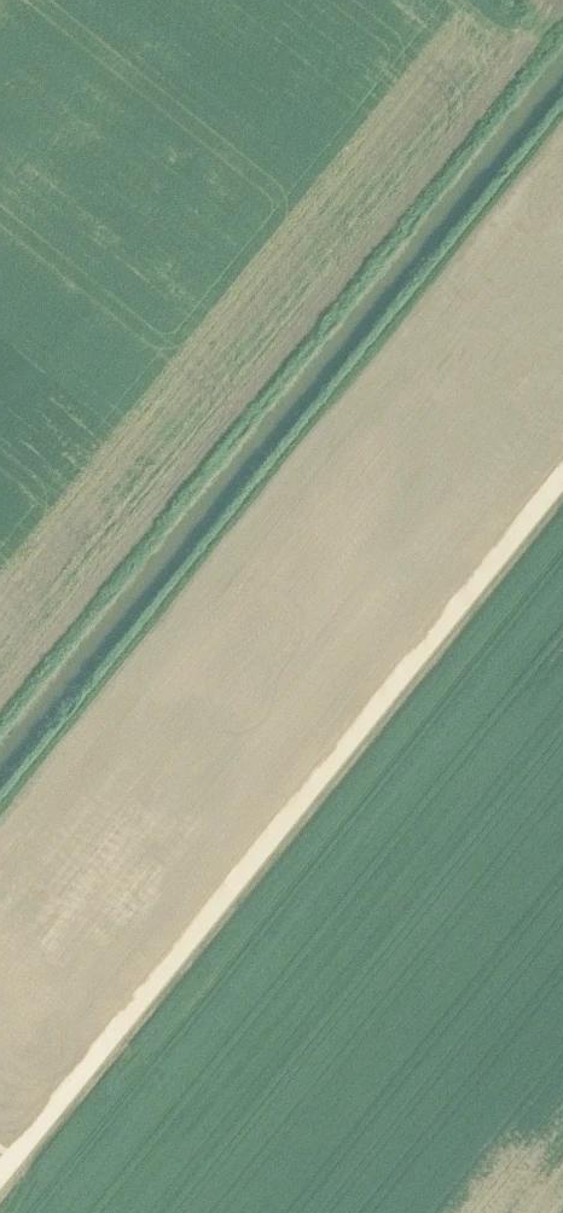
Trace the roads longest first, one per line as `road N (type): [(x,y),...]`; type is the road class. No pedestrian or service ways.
road 1 (track): [(562,473),(0,1172)]

